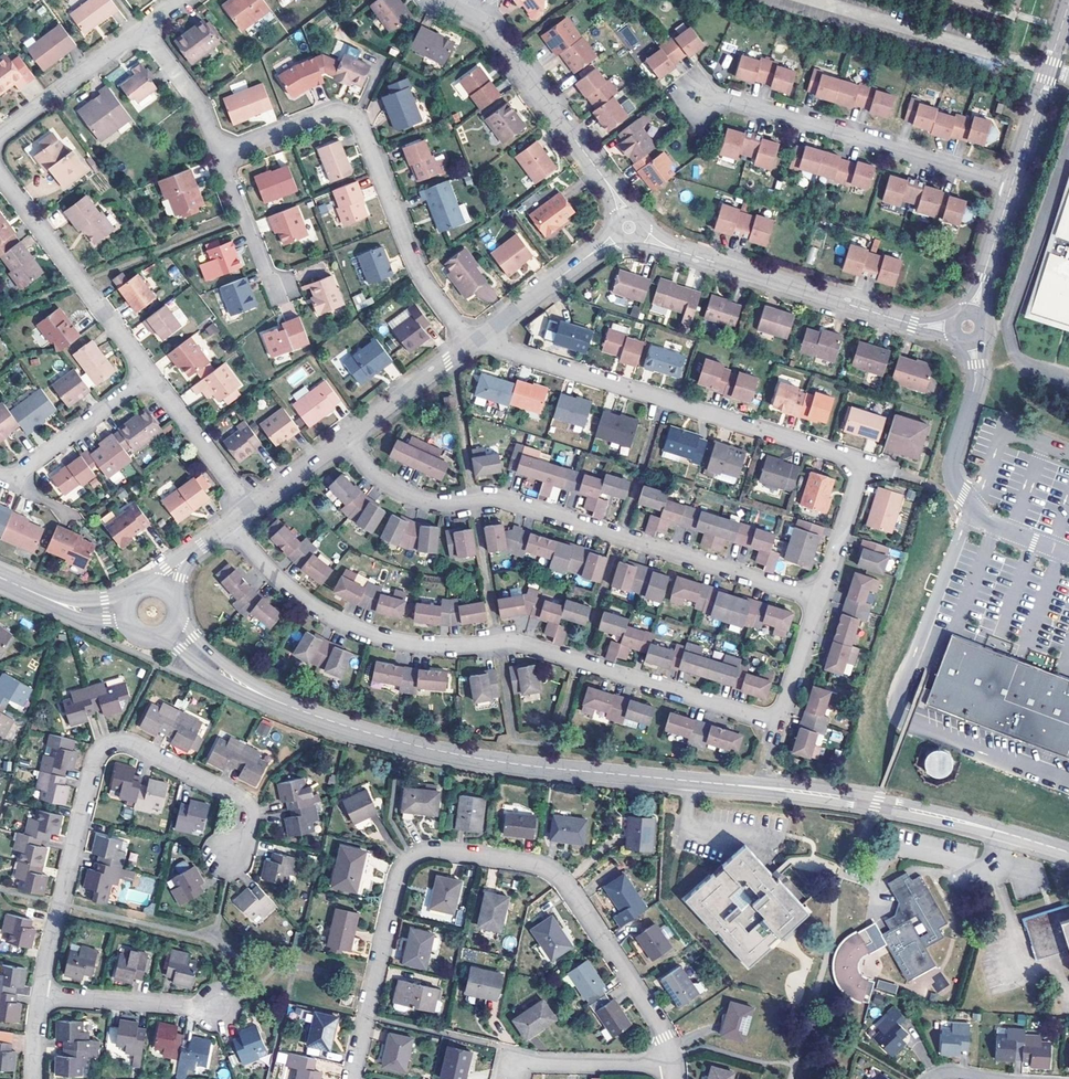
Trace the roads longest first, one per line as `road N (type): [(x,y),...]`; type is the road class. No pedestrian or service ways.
road 1 (unclassified): [(217,668),(265,698),(400,743),(518,767),(837,796),(1068,853)]
road 2 (residential): [(819,602),(780,722),(524,645),(448,650),(383,639),(326,616),(277,579),(229,524)]
road 3 (residential): [(353,1078),(401,872),(436,851),(529,864),(564,883),(659,1024),(671,1059)]
road 4 (residential): [(479,342),(856,461),(859,475),(819,602)]
road 5 (residential): [(819,602),(499,500),(450,506),(406,498),(344,438)]
road 6 (residential): [(235,838),(244,844),(252,826),(247,801),(132,742),(105,745),(95,756),(39,997)]
road 7 (residential): [(225,149),(334,109),(354,116),(408,251),(455,327),(479,342)]
road 8 (residential): [(641,234),(953,331)]
road 9 (residential): [(701,93),(1012,185)]
road 10 (residential): [(440,0),(489,26),(606,182),(622,217)]
road 11 (residential): [(151,378),(0,176)]
road 12 (residential): [(1012,185),(1068,0)]
road 13 (residential): [(0,473),(13,479),(151,378)]
road 14 (residential): [(621,237),(479,342)]
road 15 (residential): [(0,135),(141,29)]
road 16 (residential): [(39,997),(215,1007)]
road 17 (residential): [(479,342),(344,438)]
road 18 (residential): [(251,507),(151,378)]
road 19 (residential): [(141,29),(225,149)]
road 20 (residential): [(225,149),(271,286)]
road 21 (residential): [(535,1063),(671,1059)]
road 22 (residential): [(971,312),(1012,185)]

